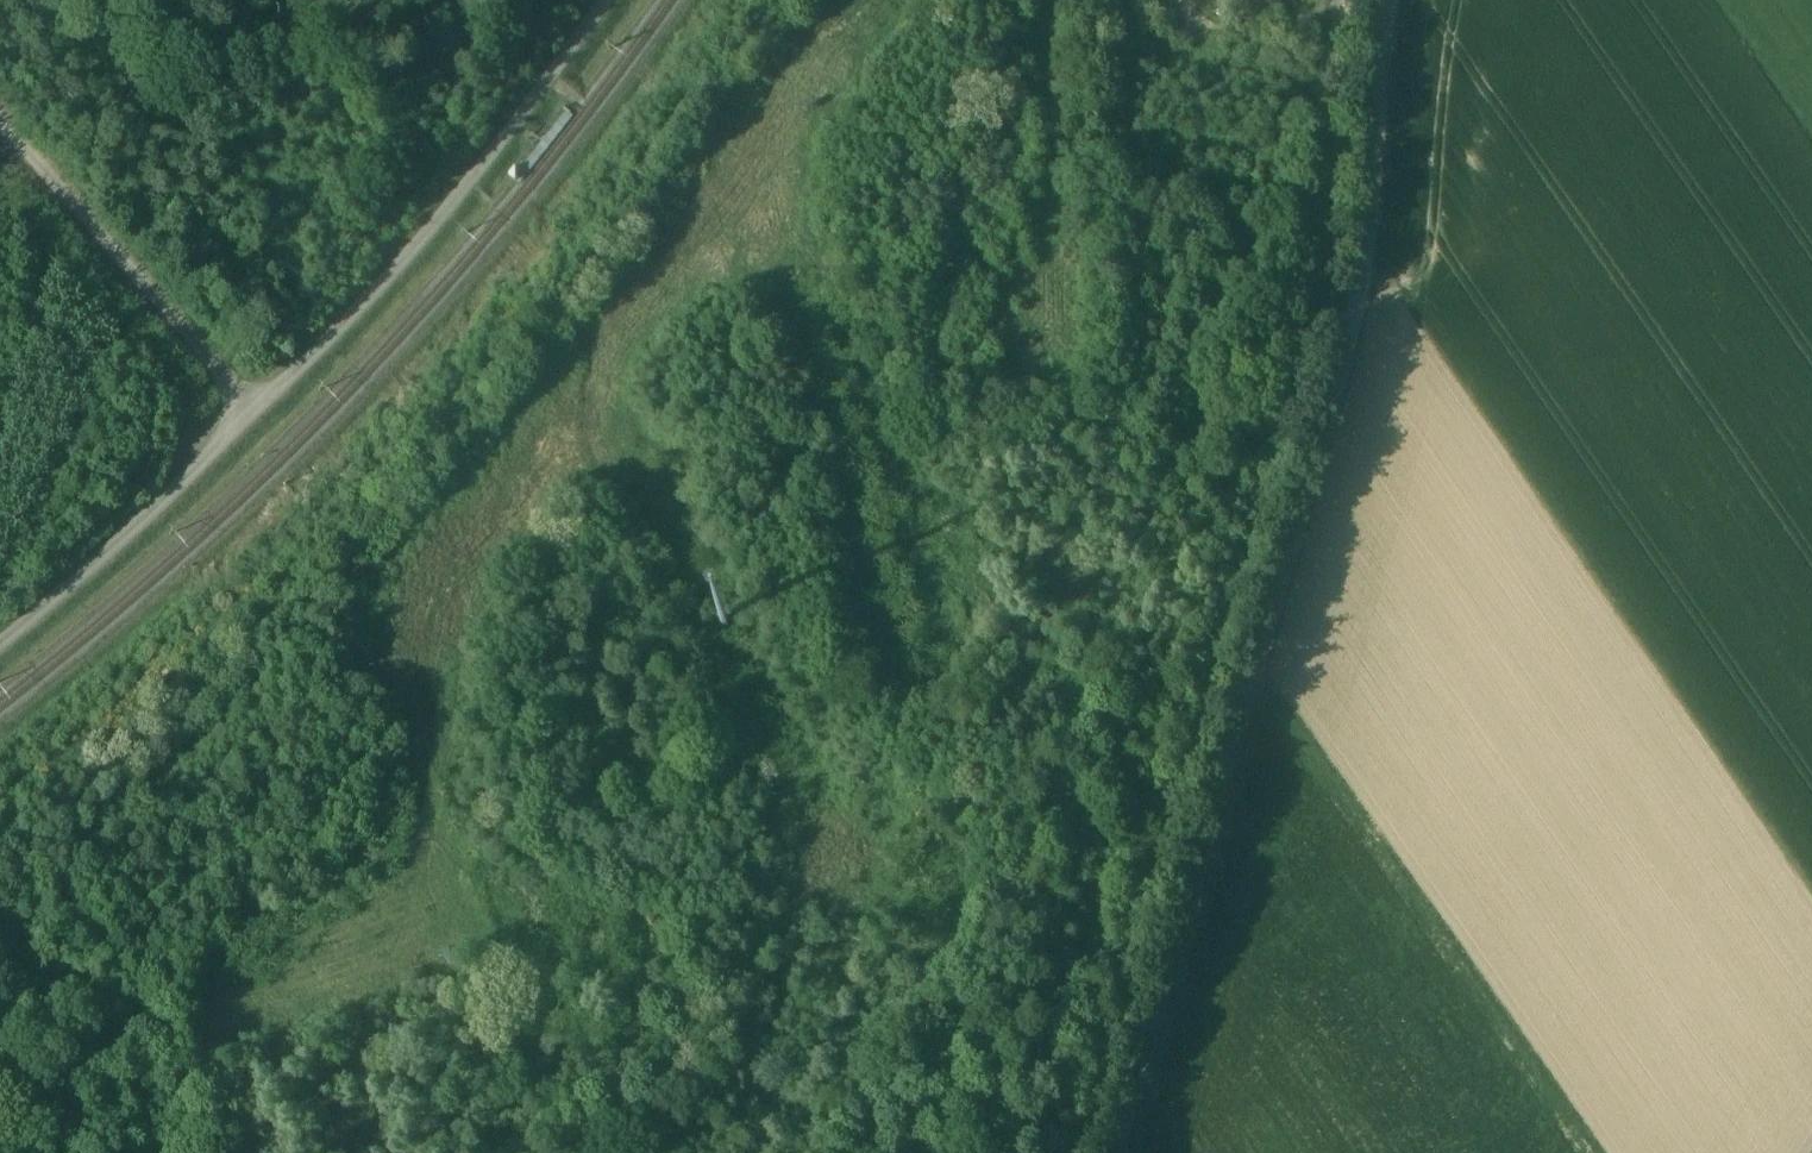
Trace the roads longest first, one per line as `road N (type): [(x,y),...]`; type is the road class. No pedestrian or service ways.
road 1 (unclassified): [(1126,1152),(1367,320),(1397,0)]
road 2 (track): [(0,540),(137,277)]

